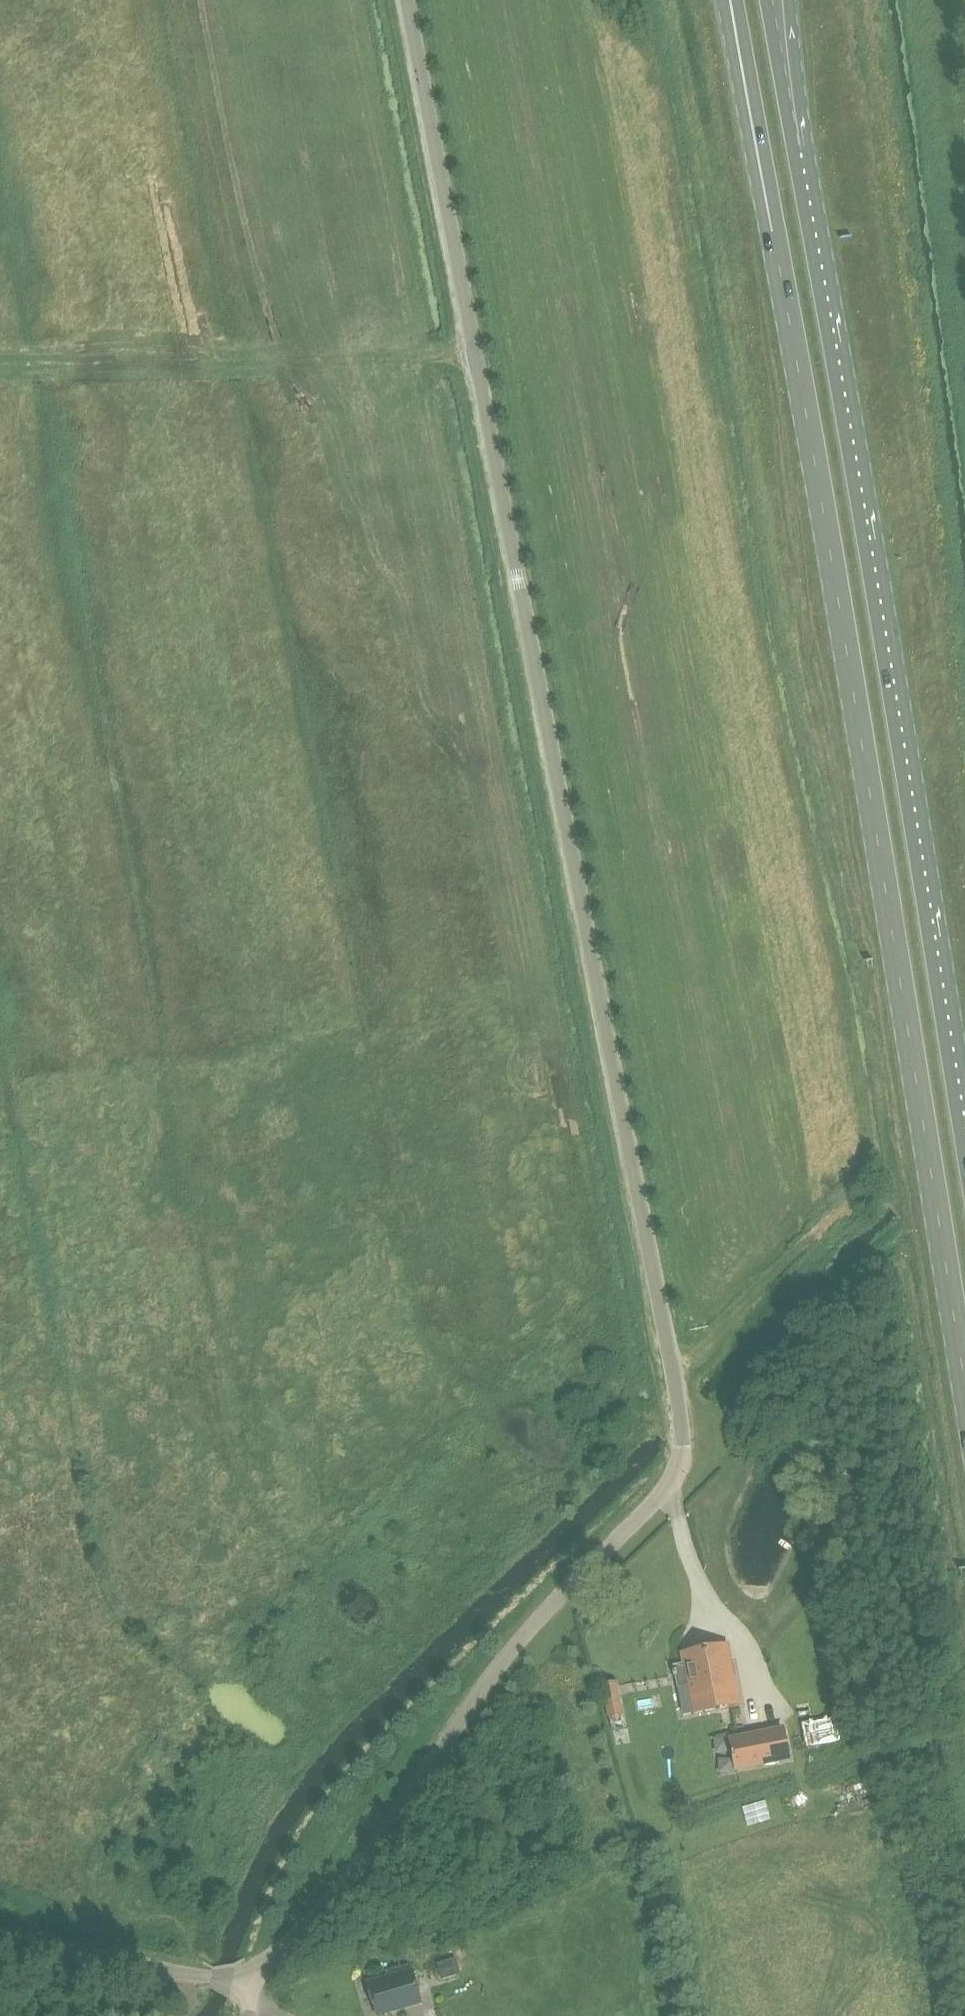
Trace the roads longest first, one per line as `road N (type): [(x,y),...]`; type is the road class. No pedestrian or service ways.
road 1 (unclassified): [(248,1981),(308,1931),(387,1837),(497,1669),(659,1503),(685,1447),(410,0)]
road 2 (primary): [(773,229),(964,1384)]
road 3 (primary): [(964,1119),(800,145)]
road 4 (unclassified): [(234,1983),(0,1941)]
road 5 (primary): [(722,0),(773,229)]
road 6 (primary): [(735,0),(773,229)]
road 7 (primary): [(800,145),(767,0)]
road 8 (primary): [(800,145),(794,0)]

